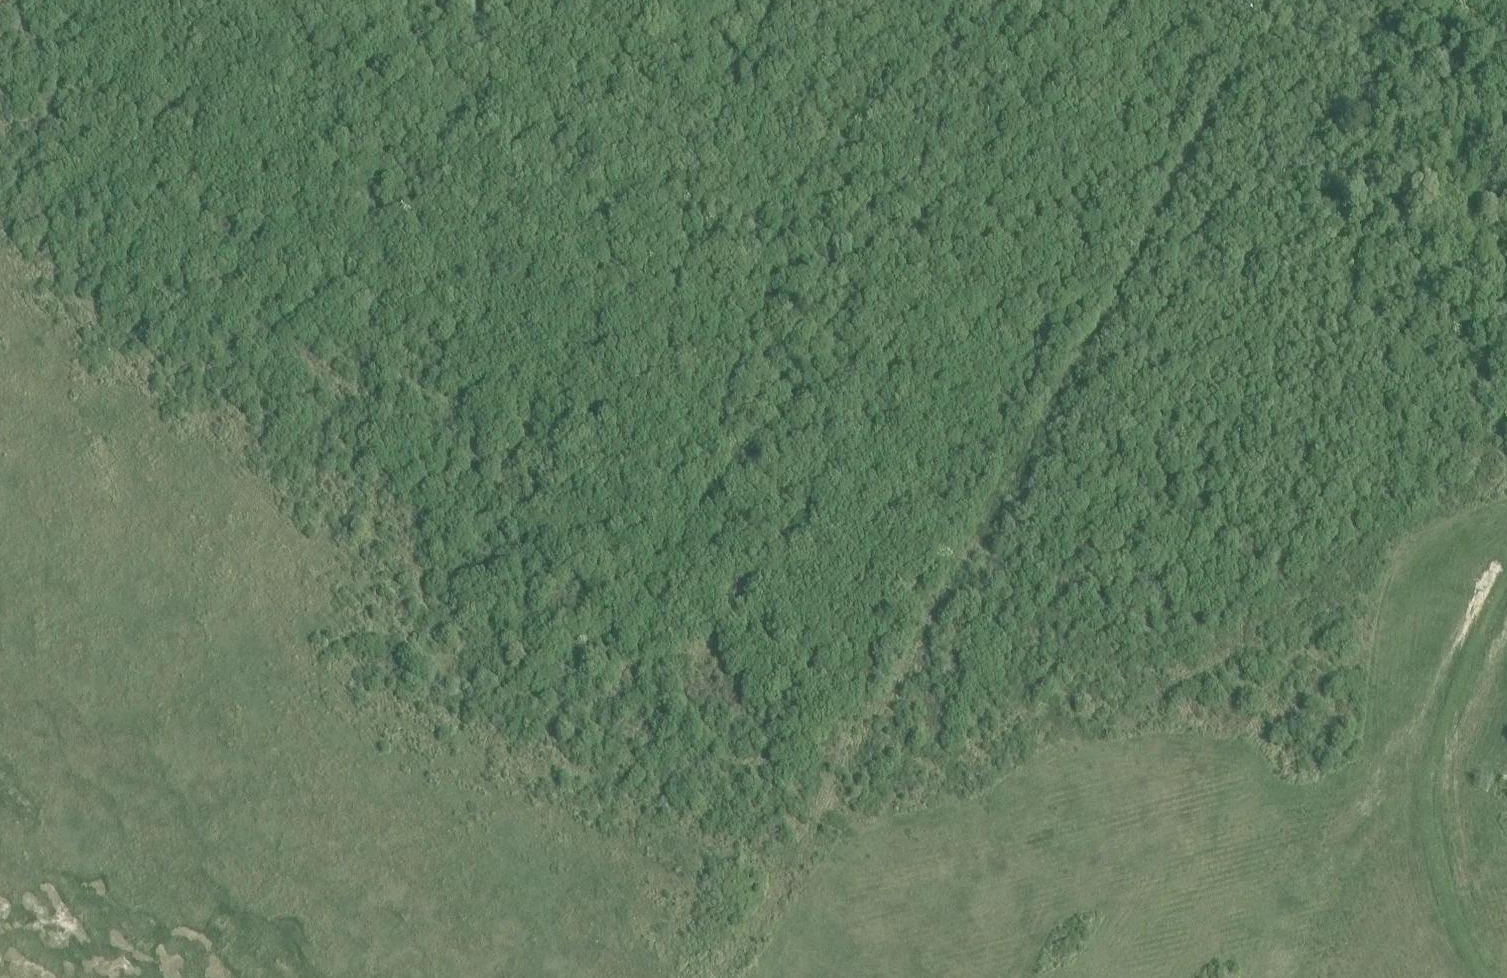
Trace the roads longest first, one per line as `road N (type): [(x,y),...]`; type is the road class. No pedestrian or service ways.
road 1 (track): [(1488,977),(1463,948),(1427,812),(1431,758),(1506,583)]

